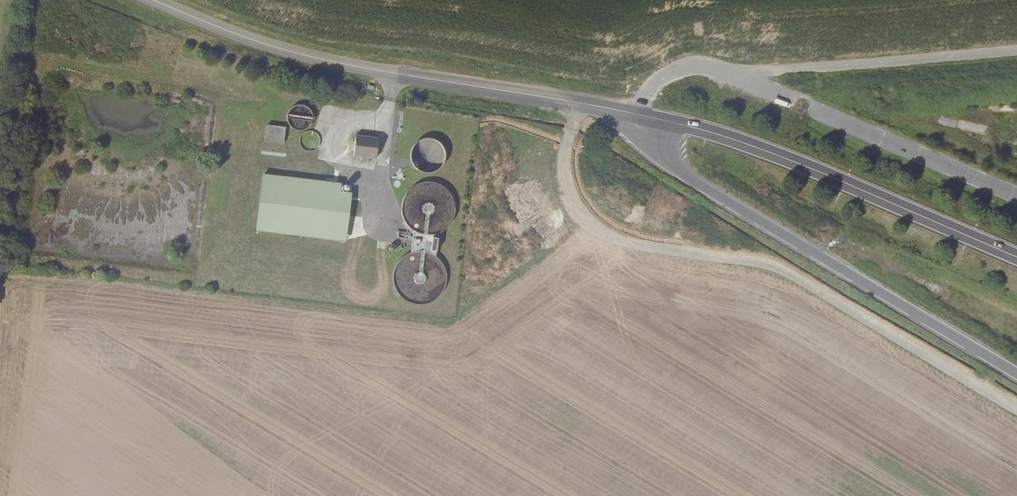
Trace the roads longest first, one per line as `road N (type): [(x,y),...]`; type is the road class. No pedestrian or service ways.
road 1 (unclassified): [(577,102),(566,173),(587,223),(630,244),(782,270),(1016,410)]
road 2 (trunk): [(639,115),(649,140),(690,179),(1016,370)]
road 3 (tertiary): [(577,102),(308,56),(153,0)]
road 4 (tertiary): [(1016,257),(739,139),(639,115)]
road 5 (unclassified): [(1016,52),(735,72)]

